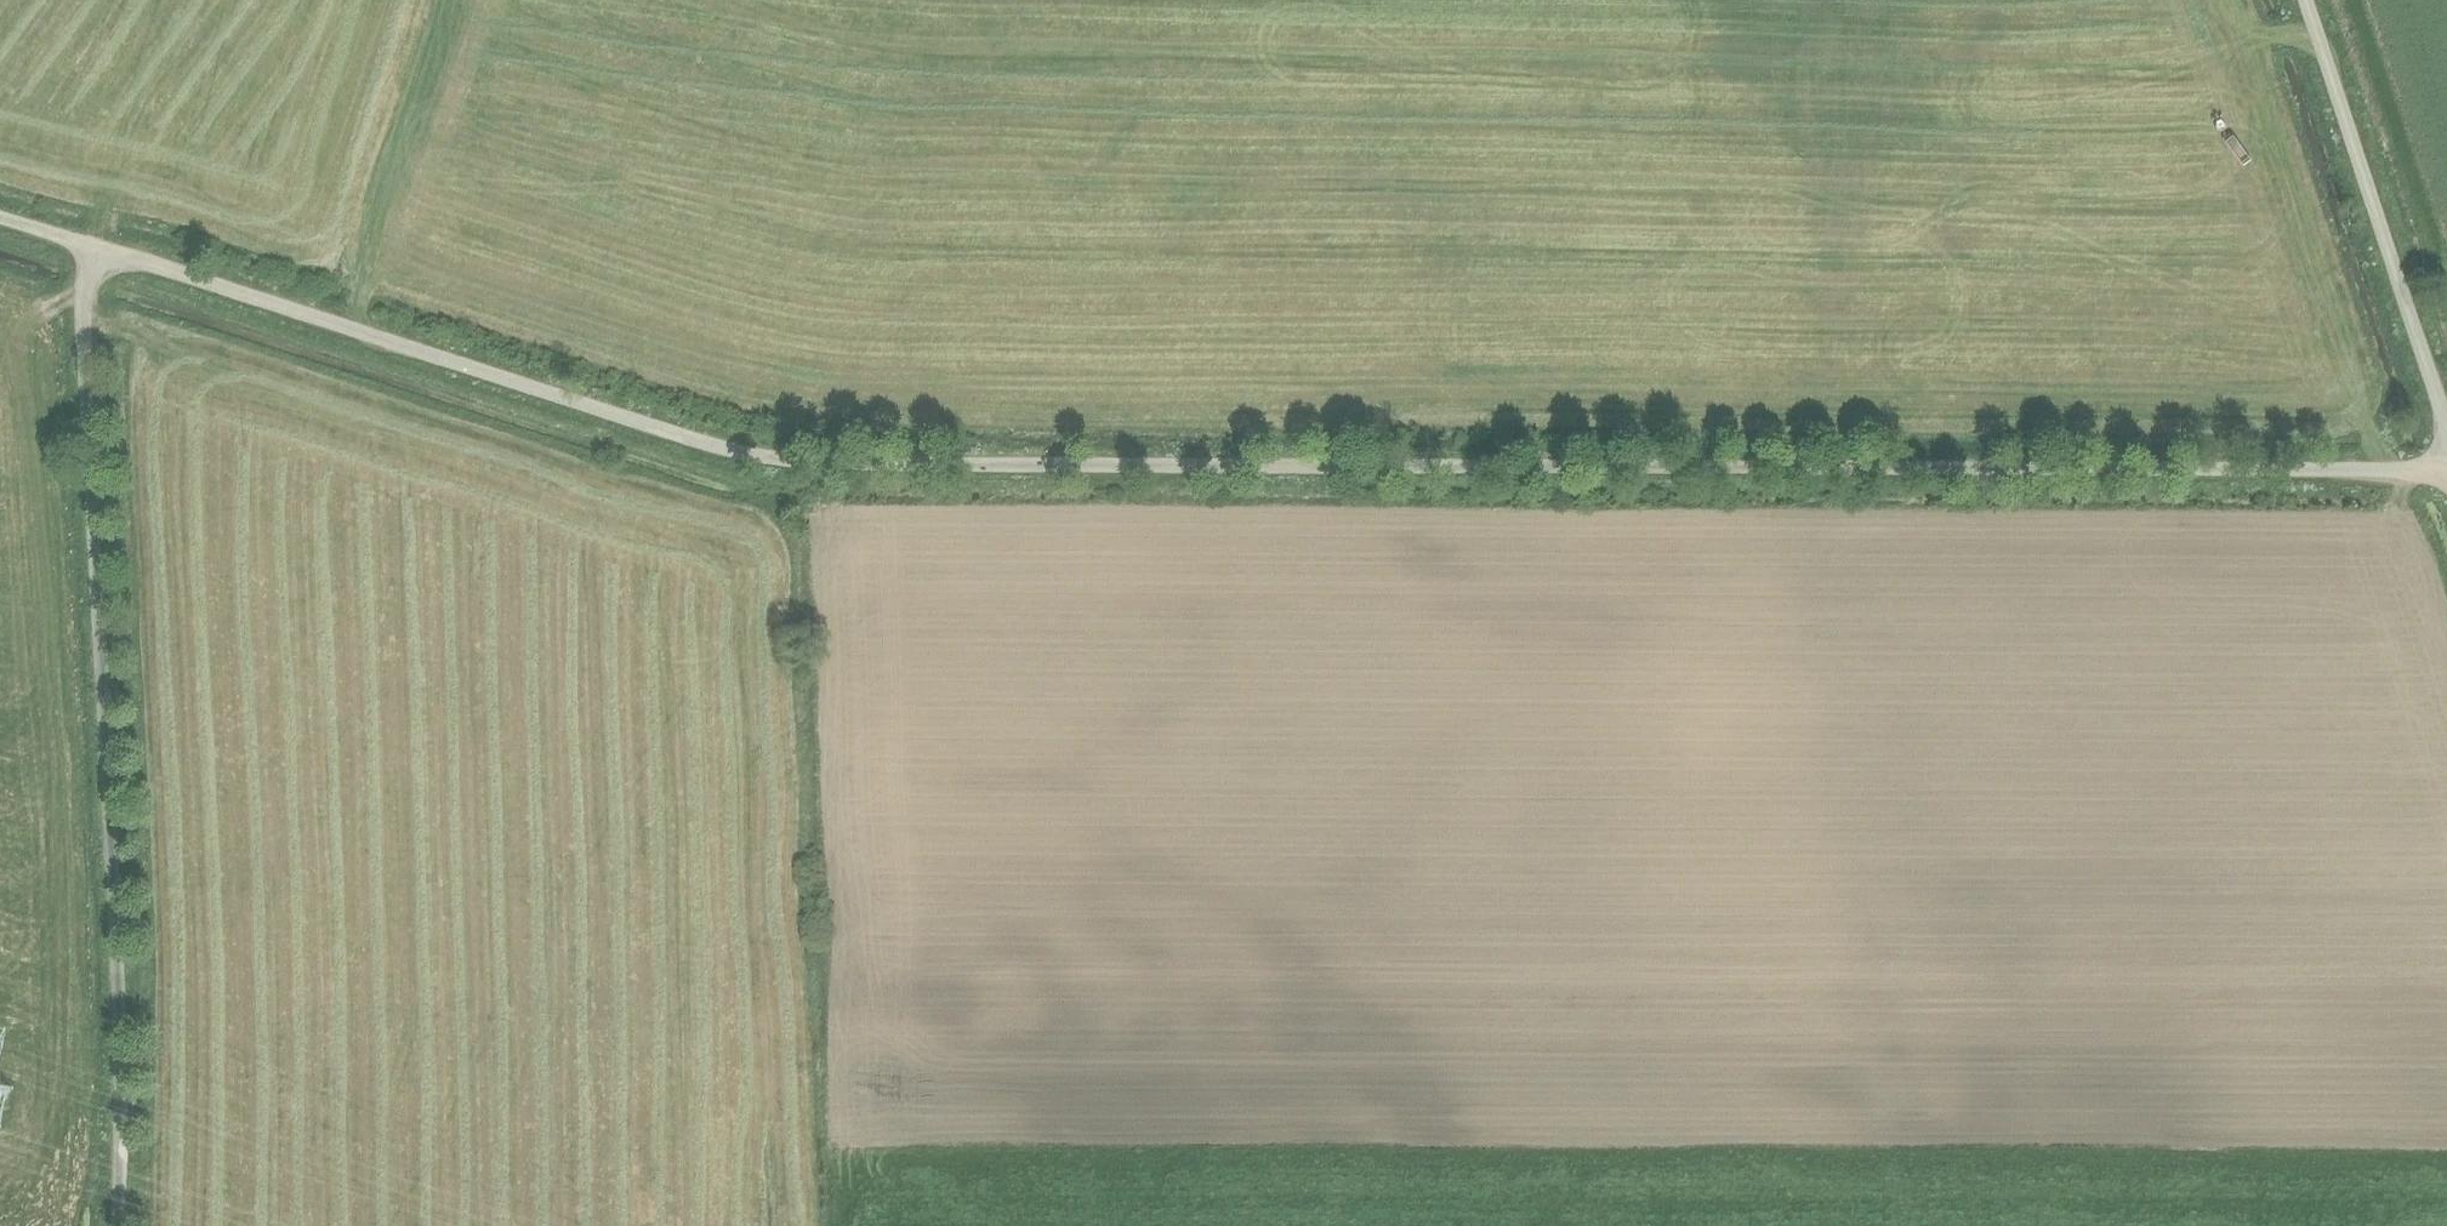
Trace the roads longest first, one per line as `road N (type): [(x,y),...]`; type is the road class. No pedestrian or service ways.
road 1 (unclassified): [(81,240),(652,423),(849,461),(2446,468)]
road 2 (unclassified): [(81,240),(121,929),(123,1225)]
road 3 (unclassified): [(2301,0),(2446,445)]

